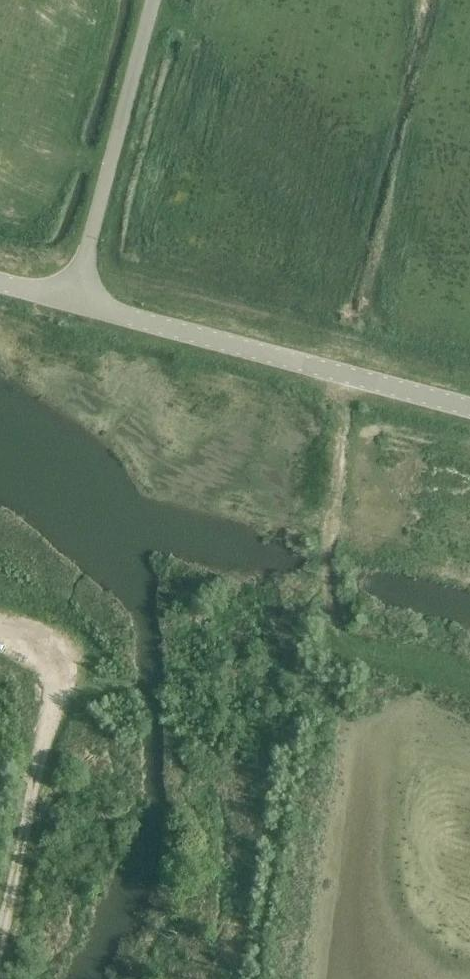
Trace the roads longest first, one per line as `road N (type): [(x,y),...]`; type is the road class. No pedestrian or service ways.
road 1 (unclassified): [(469,410),(73,305)]
road 2 (track): [(454,670),(355,656),(327,614),(350,378)]
road 3 (track): [(0,630),(56,650),(62,672),(0,948)]
road 4 (unclassified): [(73,305),(154,0)]

